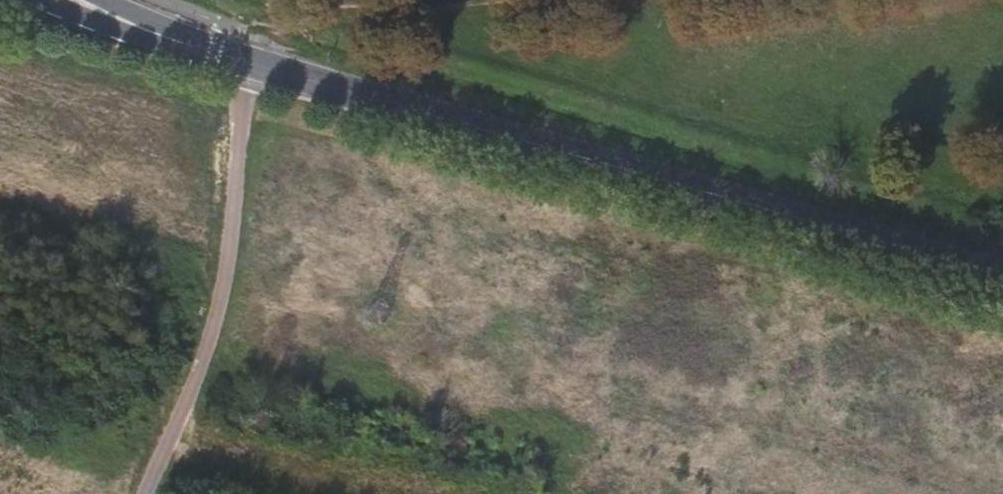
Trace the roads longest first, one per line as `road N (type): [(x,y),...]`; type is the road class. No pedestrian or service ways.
road 1 (secondary): [(249,62),(1002,273)]
road 2 (unclassified): [(138,493),(224,235),(249,62)]

